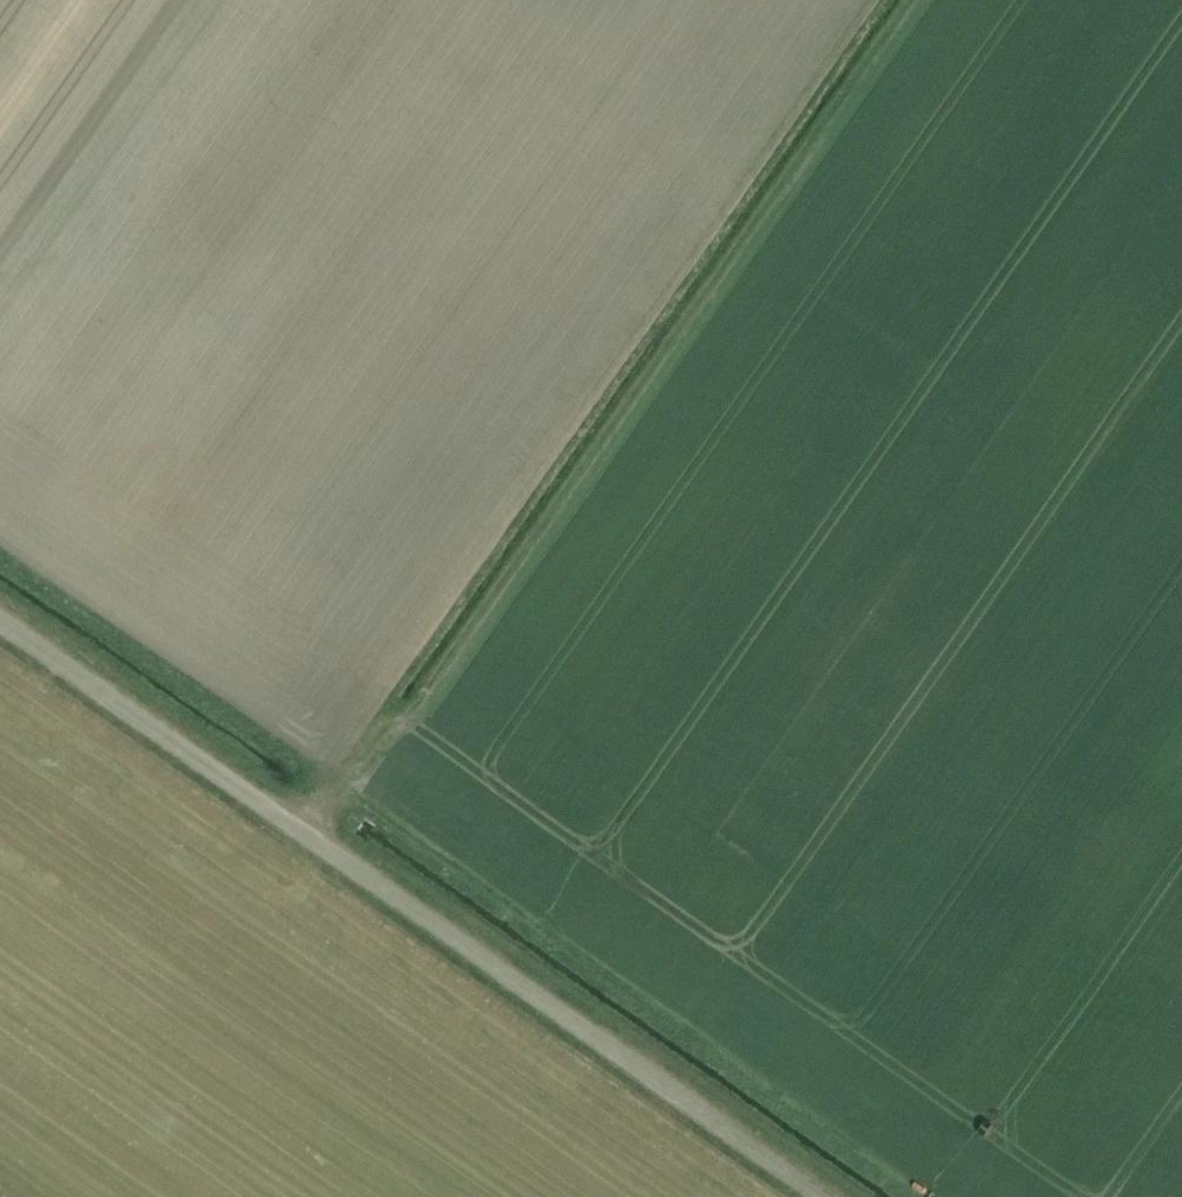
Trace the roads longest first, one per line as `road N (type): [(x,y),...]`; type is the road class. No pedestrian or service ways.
road 1 (unclassified): [(822,1196),(0,625)]

